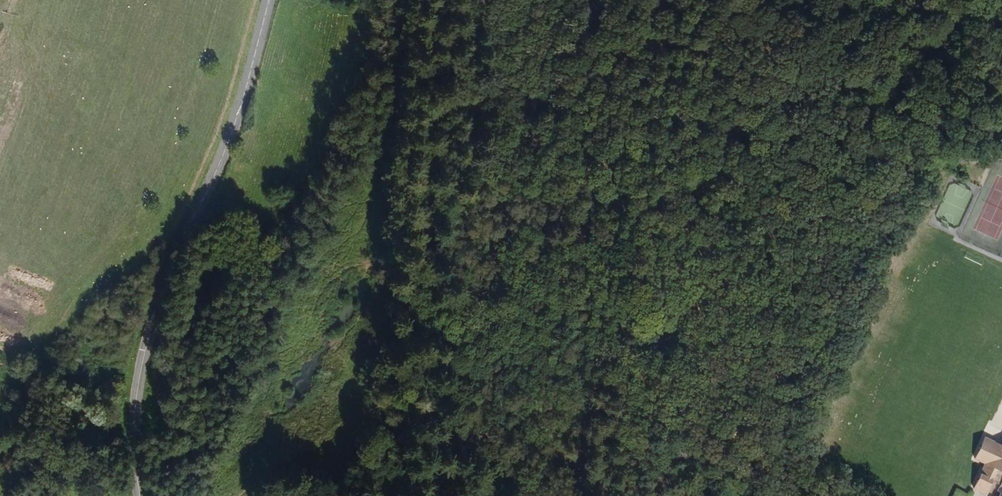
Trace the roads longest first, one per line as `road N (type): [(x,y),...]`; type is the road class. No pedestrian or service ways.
road 1 (secondary): [(269,0),(212,186),(141,355),(132,404),(140,495)]
road 2 (track): [(986,151),(936,163),(788,435),(840,495)]

